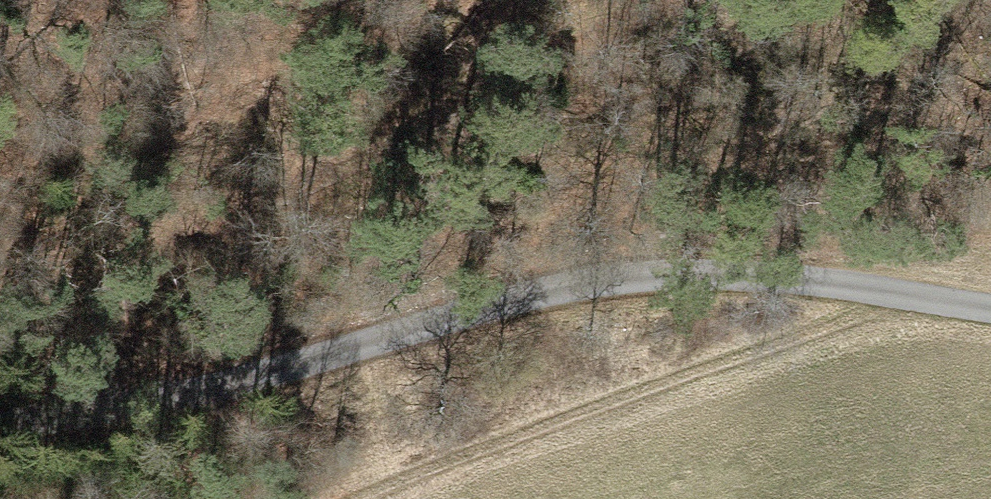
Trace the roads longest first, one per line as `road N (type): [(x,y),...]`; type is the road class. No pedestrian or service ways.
road 1 (unclassified): [(0,429),(88,413),(539,294),(636,280),(748,276),(990,307)]
road 2 (track): [(648,0),(186,264),(88,413)]

